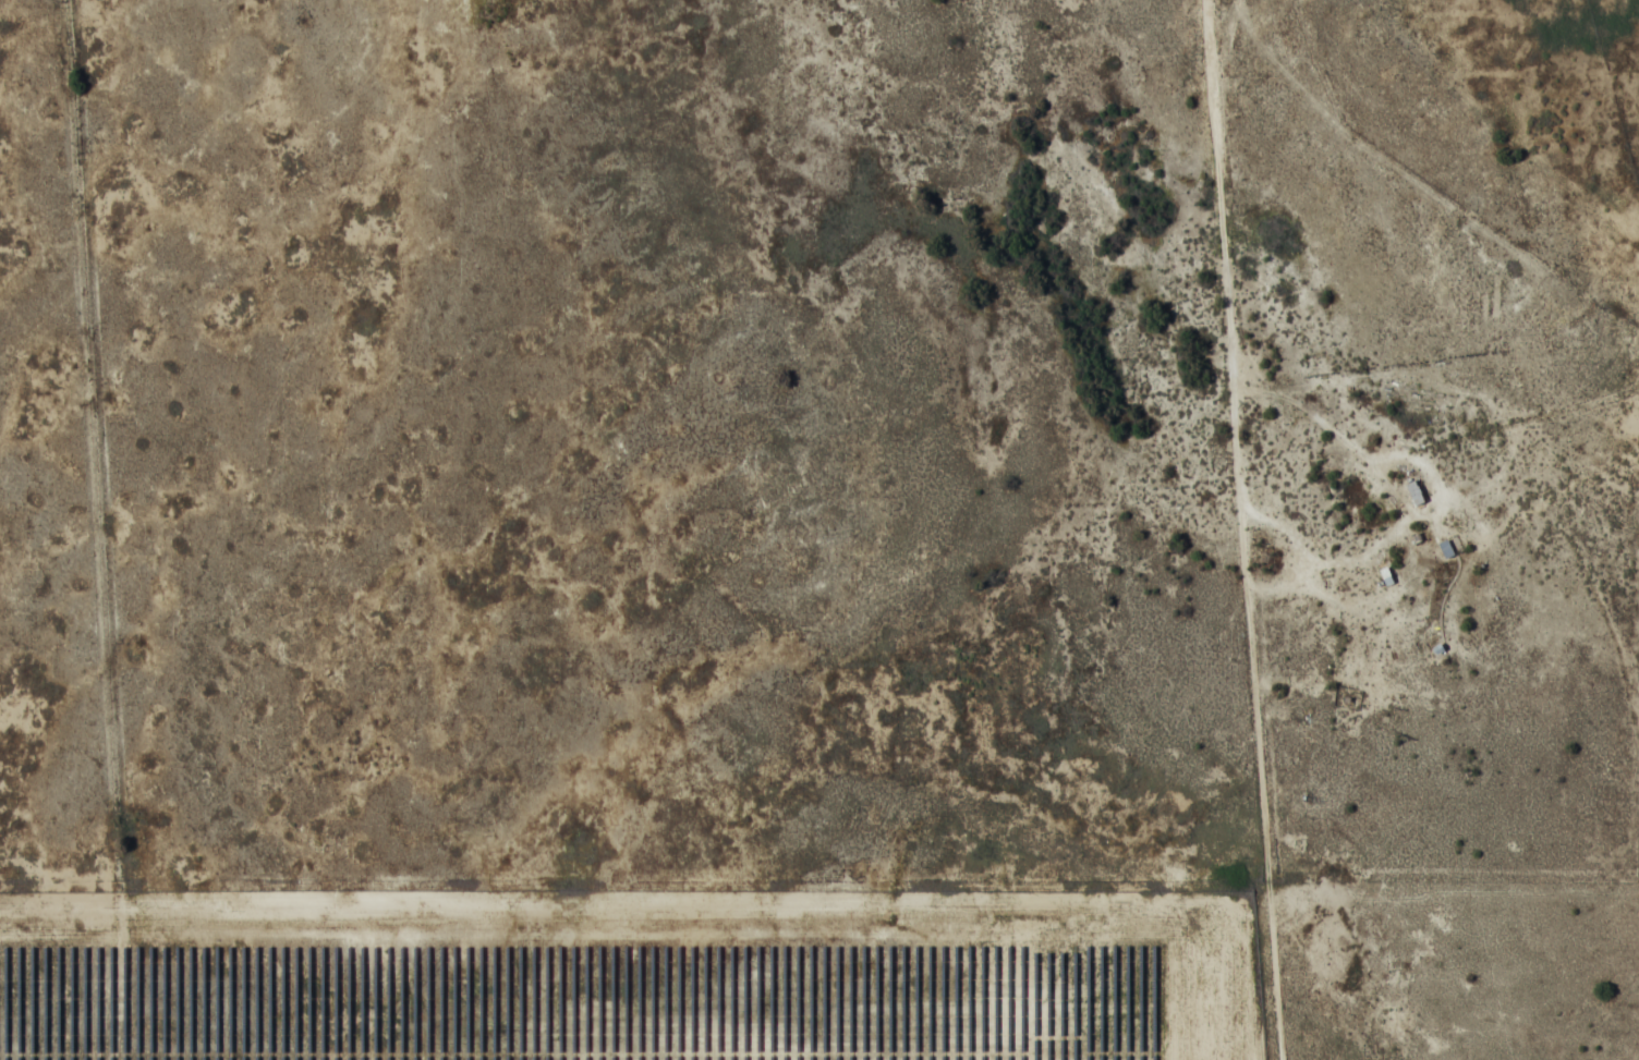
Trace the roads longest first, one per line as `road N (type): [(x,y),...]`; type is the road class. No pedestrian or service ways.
road 1 (residential): [(1638,539),(1425,423),(993,256),(298,93),(138,142),(0,235)]

